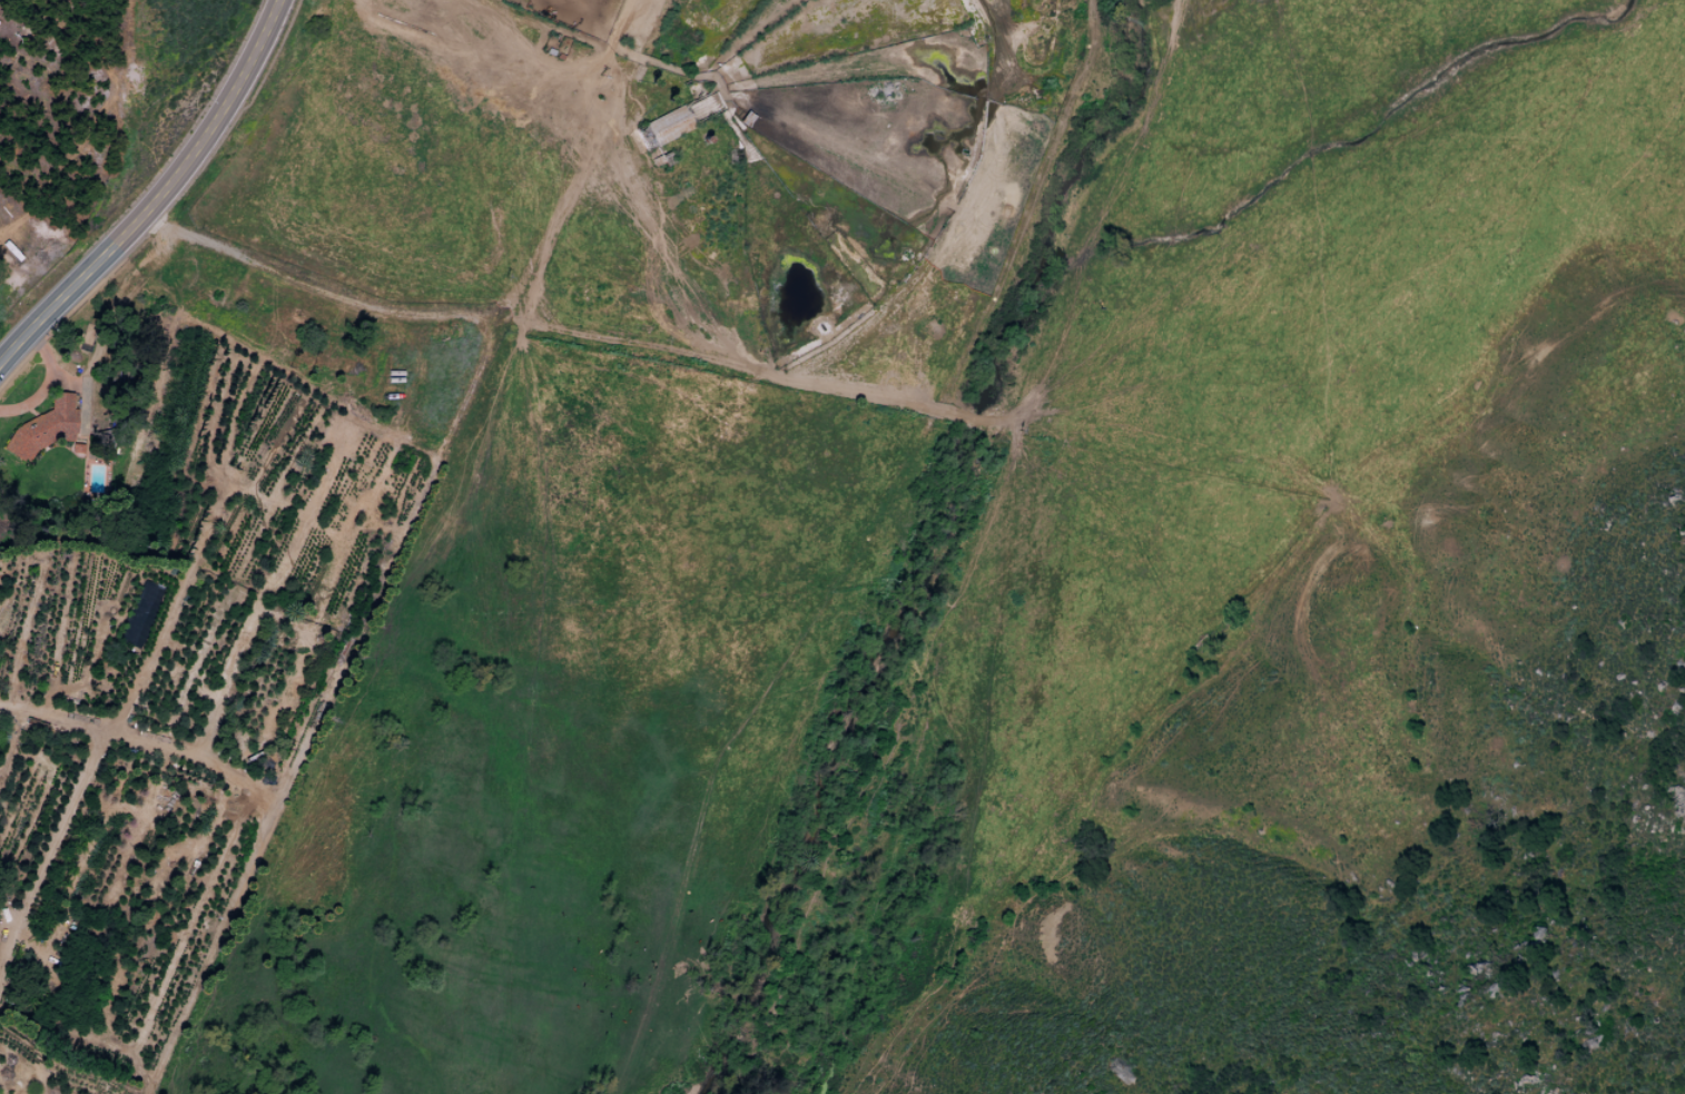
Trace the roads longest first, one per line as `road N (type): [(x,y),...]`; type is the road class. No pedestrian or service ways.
road 1 (residential): [(138,219),(358,307),(472,324),(538,265),(675,0)]
road 2 (residential): [(279,0),(229,98),(167,186),(0,363)]

